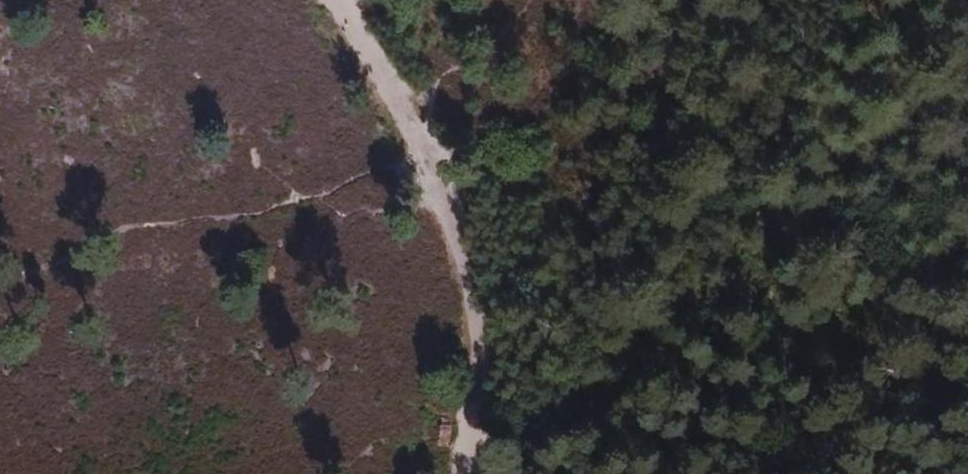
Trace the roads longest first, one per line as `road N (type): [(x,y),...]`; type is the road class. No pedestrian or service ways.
road 1 (track): [(333,0),(421,145),(463,337),(446,473)]

